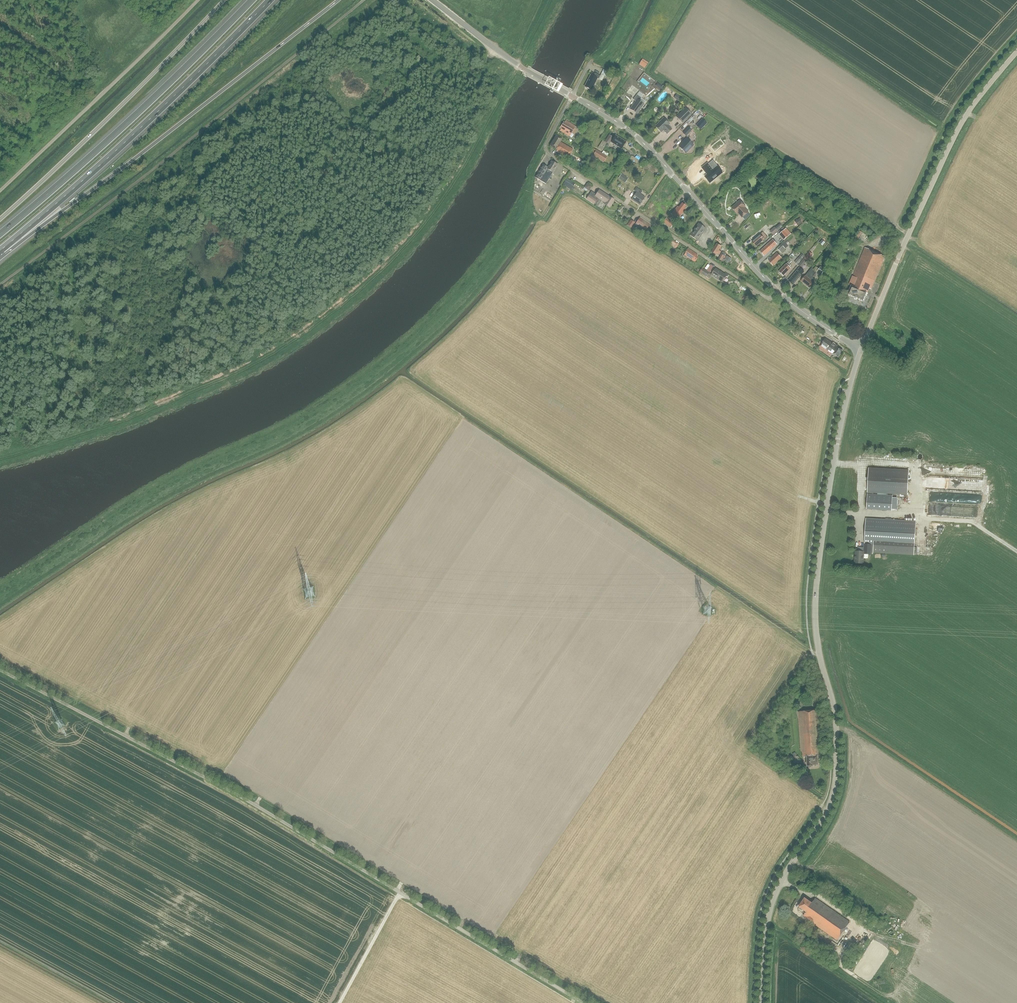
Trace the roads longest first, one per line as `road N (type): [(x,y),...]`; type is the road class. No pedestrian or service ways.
road 1 (secondary): [(763,1002),(772,903),(835,783),(836,721),(816,638),(816,590),(861,351)]
road 2 (unclassified): [(584,1002),(253,803),(0,670)]
road 3 (motorway): [(0,250),(136,158),(338,0)]
road 4 (motorway): [(0,250),(103,163),(269,0)]
road 5 (motorway): [(247,0),(144,108),(0,235)]
road 6 (residential): [(778,292),(765,297),(549,155),(546,144),(573,96)]
road 7 (tertiary): [(861,351),(956,134),(1016,53)]
road 8 (motorway): [(224,0),(0,219)]
road 9 (secondary): [(778,292),(642,142),(573,96)]
road 10 (unclassified): [(0,191),(199,0)]
road 11 (secondary): [(573,96),(432,0)]
road 12 (track): [(400,892),(340,1002)]

